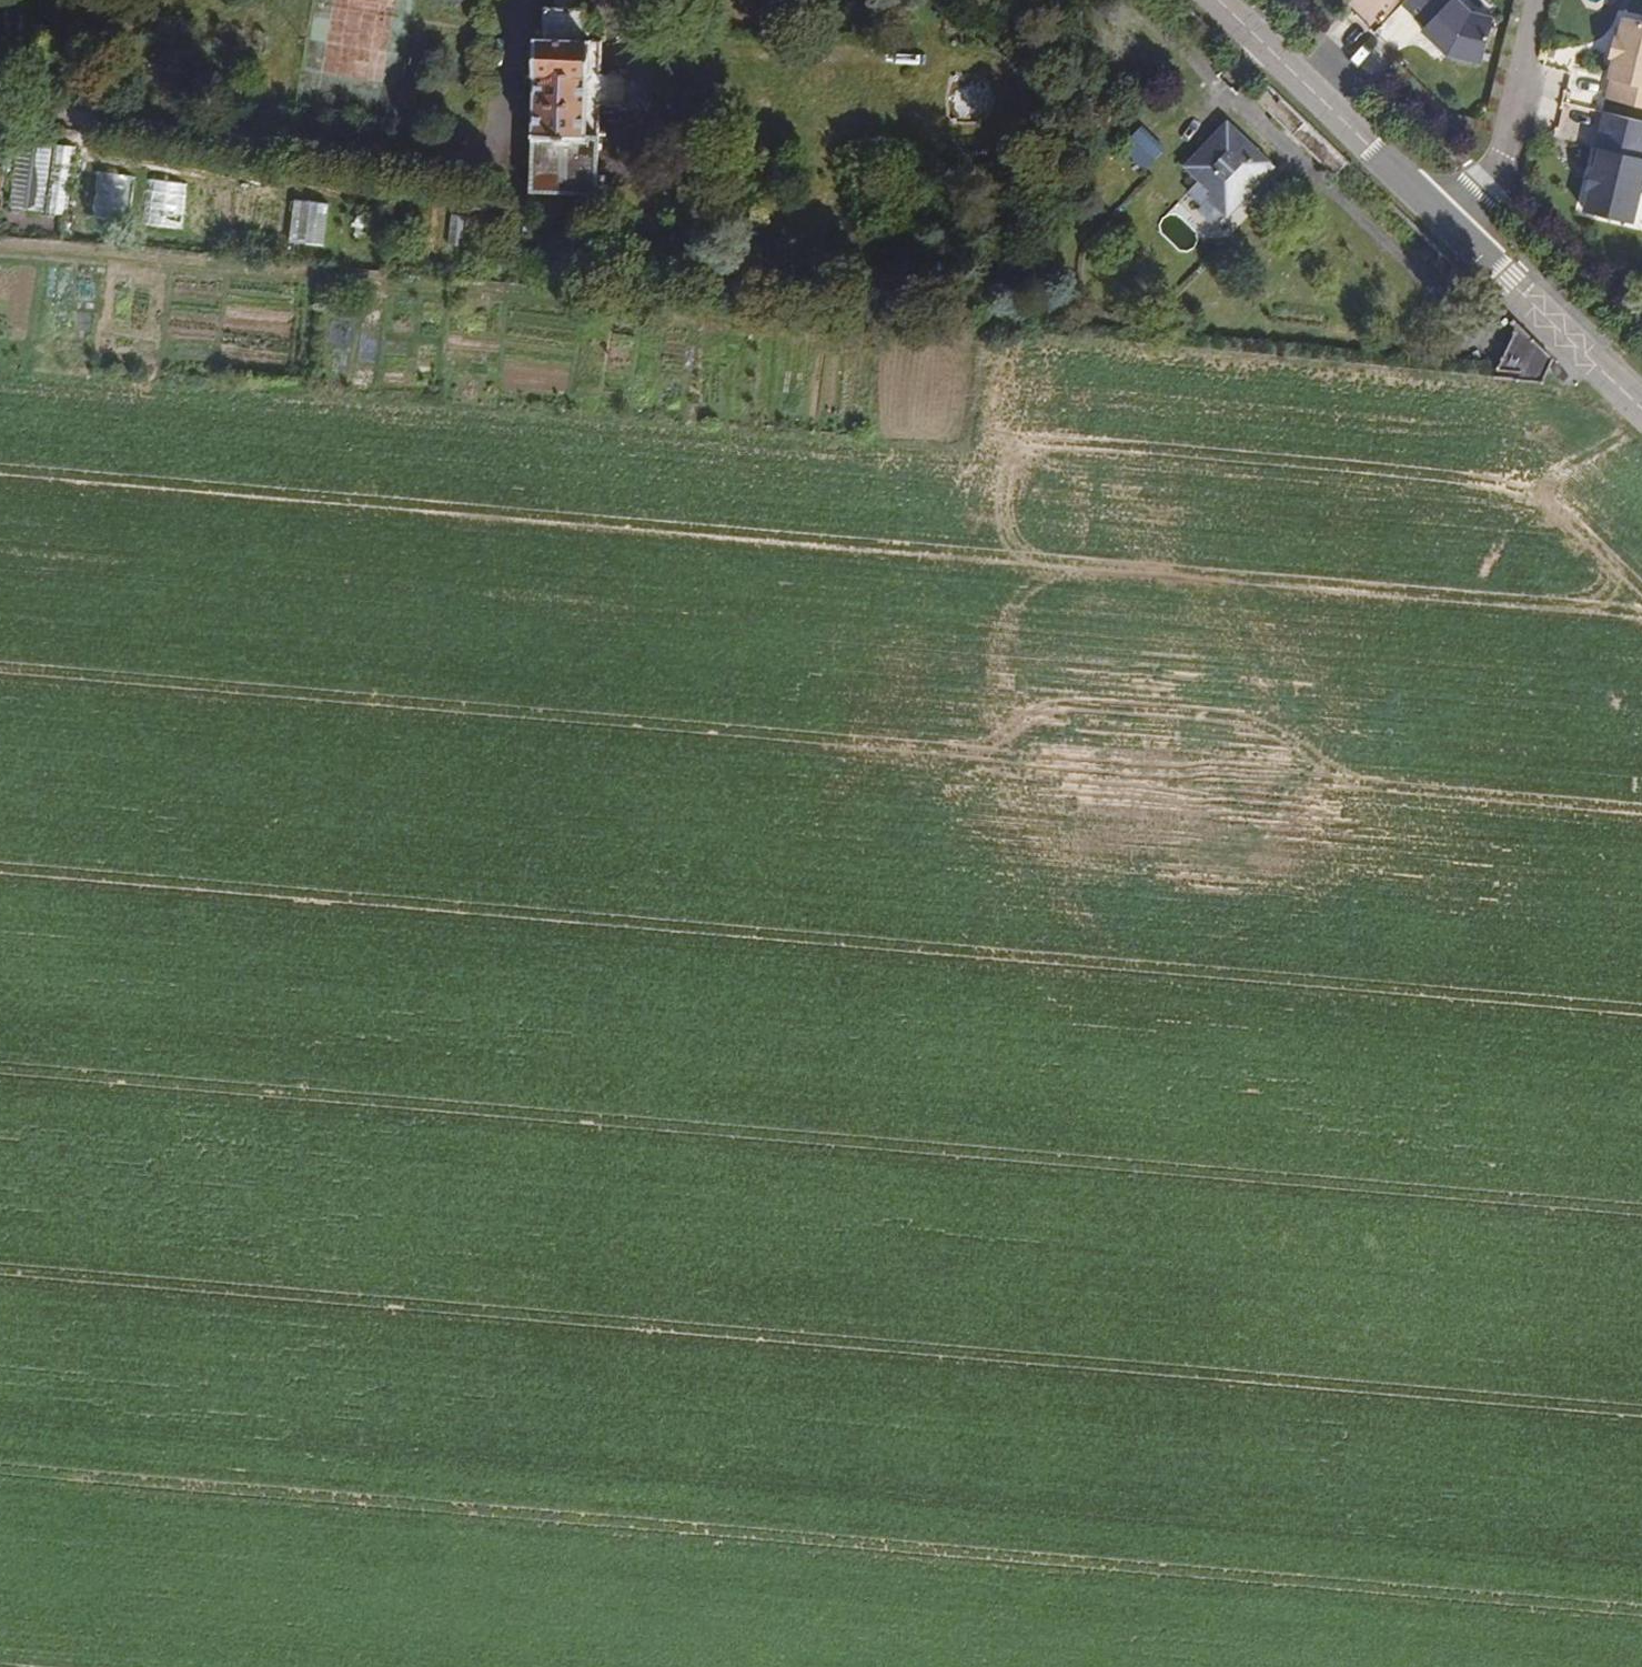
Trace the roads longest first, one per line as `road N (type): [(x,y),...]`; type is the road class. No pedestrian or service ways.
road 1 (residential): [(1447,217),(1221,0)]
road 2 (residential): [(1641,407),(1447,217)]
road 3 (residential): [(1540,0),(1510,147),(1488,187),(1447,217)]

